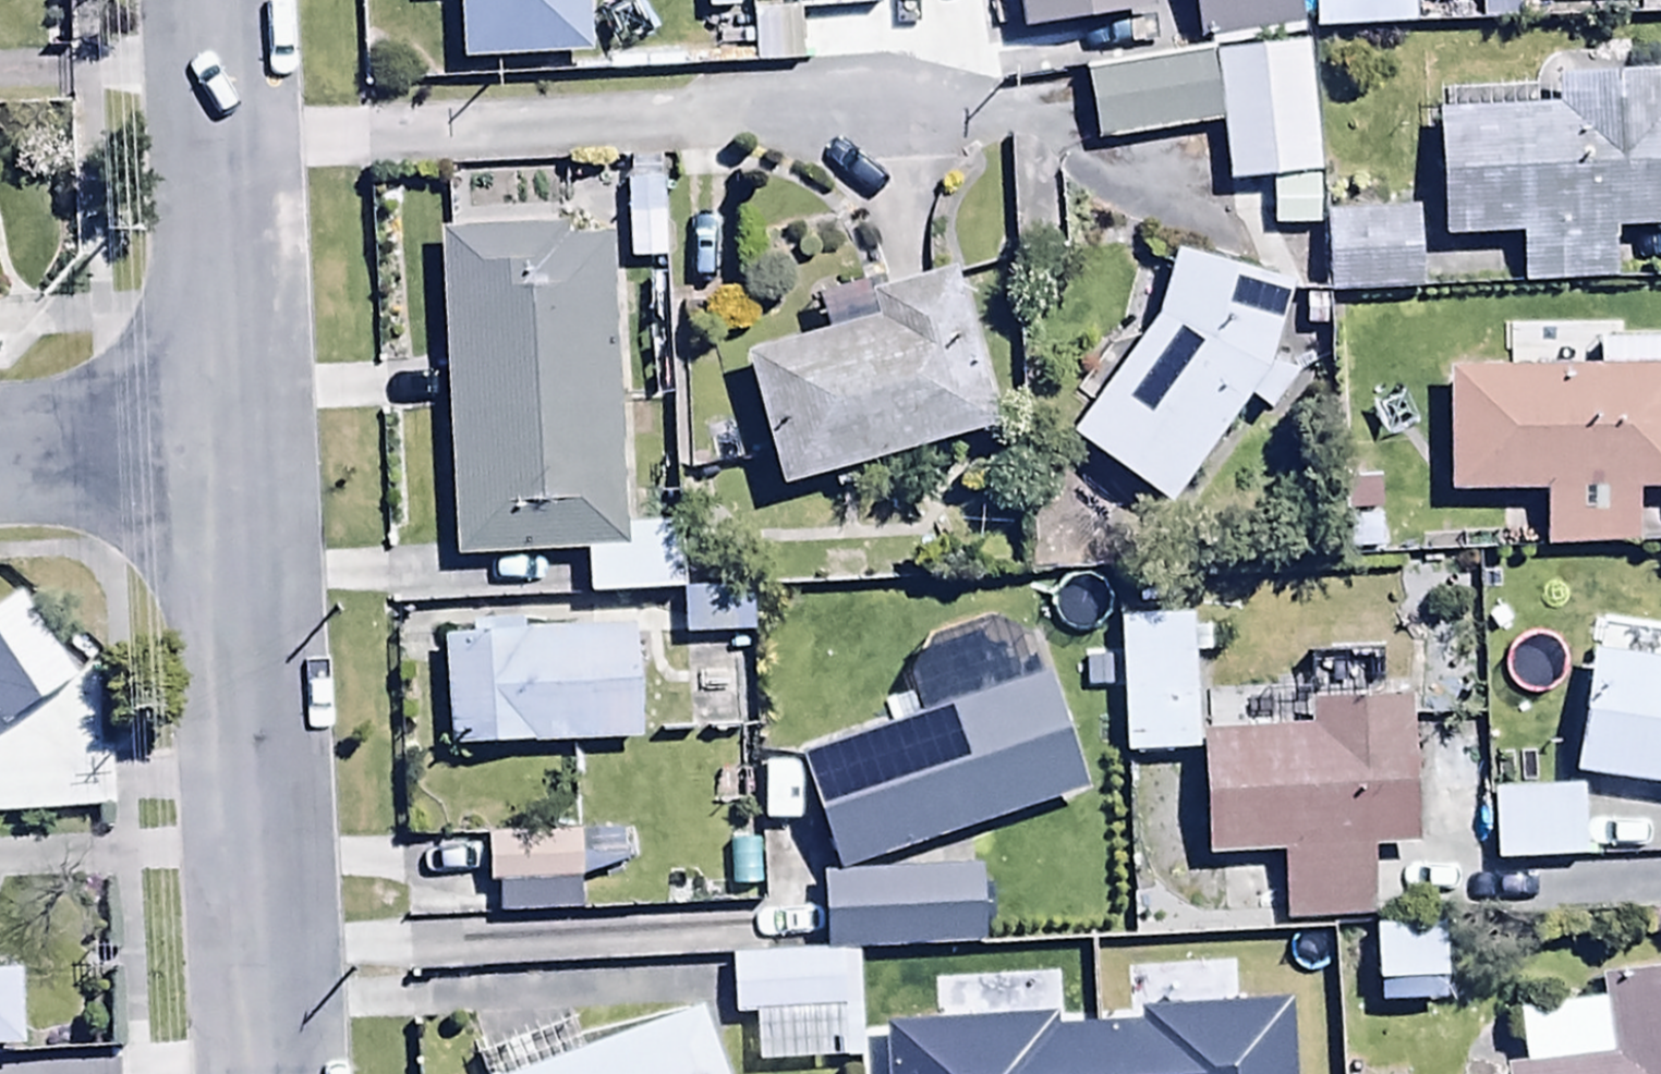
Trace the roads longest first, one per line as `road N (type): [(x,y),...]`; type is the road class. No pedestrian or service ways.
road 1 (unclassified): [(228,441),(260,1073)]
road 2 (unclassified): [(208,0),(228,441)]
road 3 (residential): [(0,452),(228,441)]

